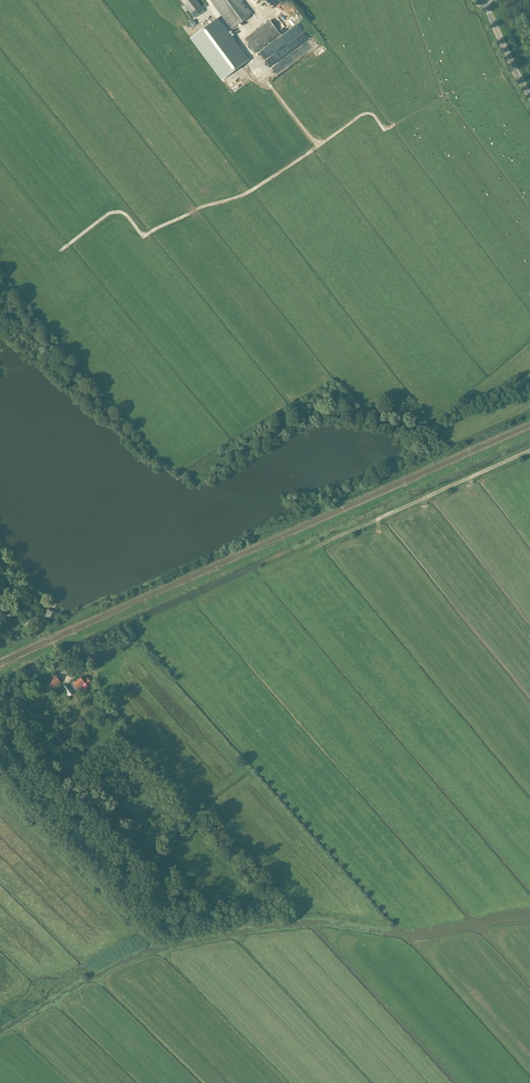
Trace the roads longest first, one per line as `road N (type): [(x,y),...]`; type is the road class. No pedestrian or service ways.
road 1 (track): [(67,244),(121,208),(148,233),(248,190),(365,110),(386,123),(397,120)]
road 2 (track): [(321,141),(205,0)]

